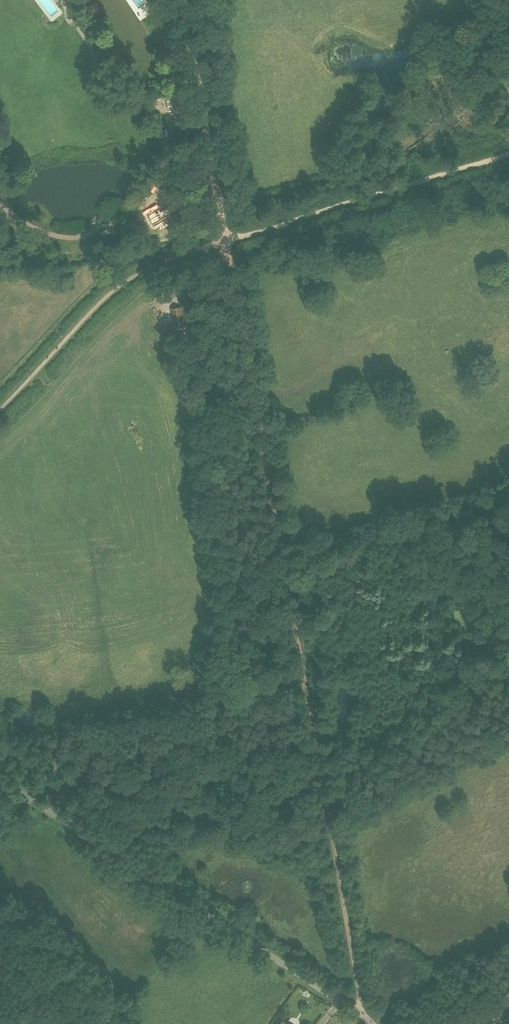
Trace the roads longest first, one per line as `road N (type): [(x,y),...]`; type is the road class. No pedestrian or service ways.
road 1 (track): [(358,1014),(226,241)]
road 2 (unclassified): [(373,1023),(0,777)]
road 3 (track): [(226,241),(508,154)]
road 4 (track): [(0,406),(122,282),(167,257),(226,241)]
road 5 (track): [(226,241),(203,99),(171,0)]

